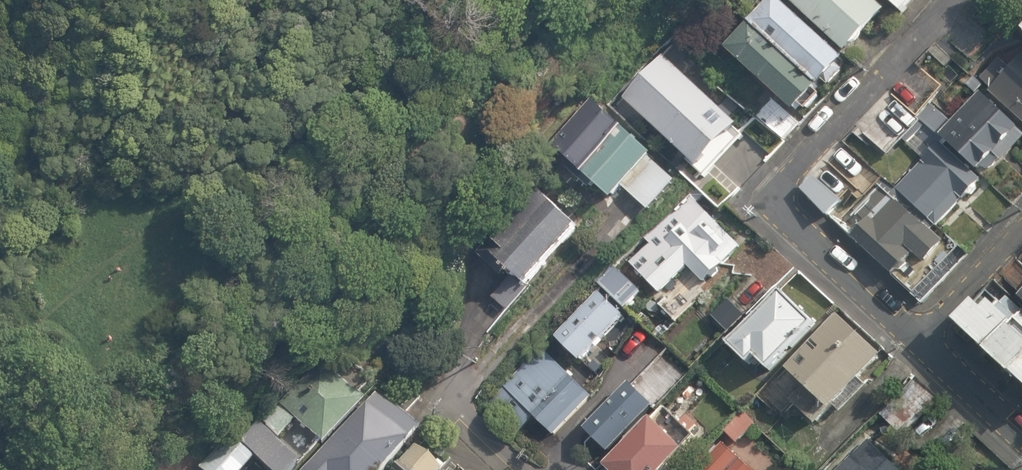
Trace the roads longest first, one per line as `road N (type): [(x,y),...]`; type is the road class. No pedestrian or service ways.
road 1 (residential): [(918,342),(789,224),(779,194),(951,0)]
road 2 (residential): [(918,342),(1021,232)]
road 3 (residential): [(1021,438),(918,342)]
road 4 (residential): [(459,363),(463,412),(520,469)]

